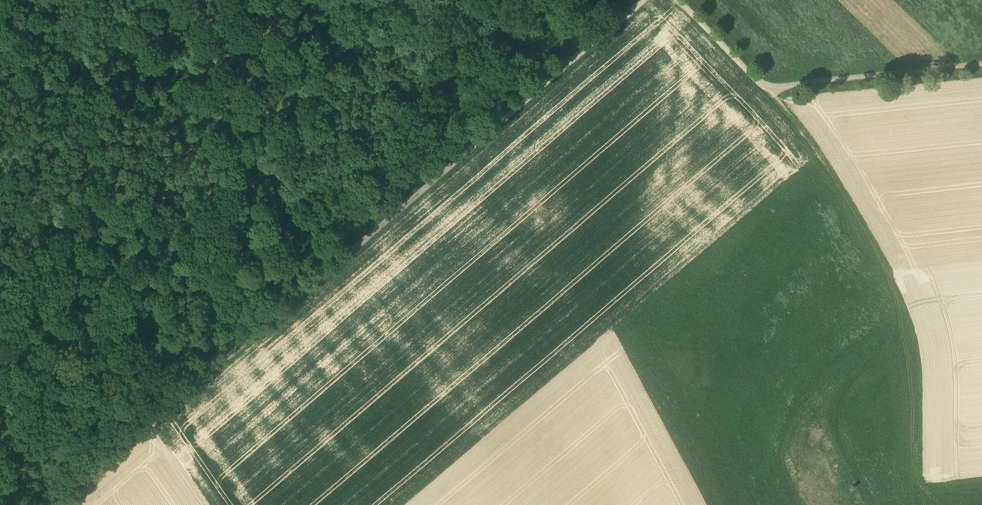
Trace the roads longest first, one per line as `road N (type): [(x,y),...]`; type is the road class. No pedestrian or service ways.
road 1 (track): [(642,0),(166,407)]
road 2 (track): [(981,65),(768,90),(678,0)]
road 3 (track): [(768,90),(830,166),(900,279),(917,323)]
road 4 (track): [(166,407),(53,504)]

